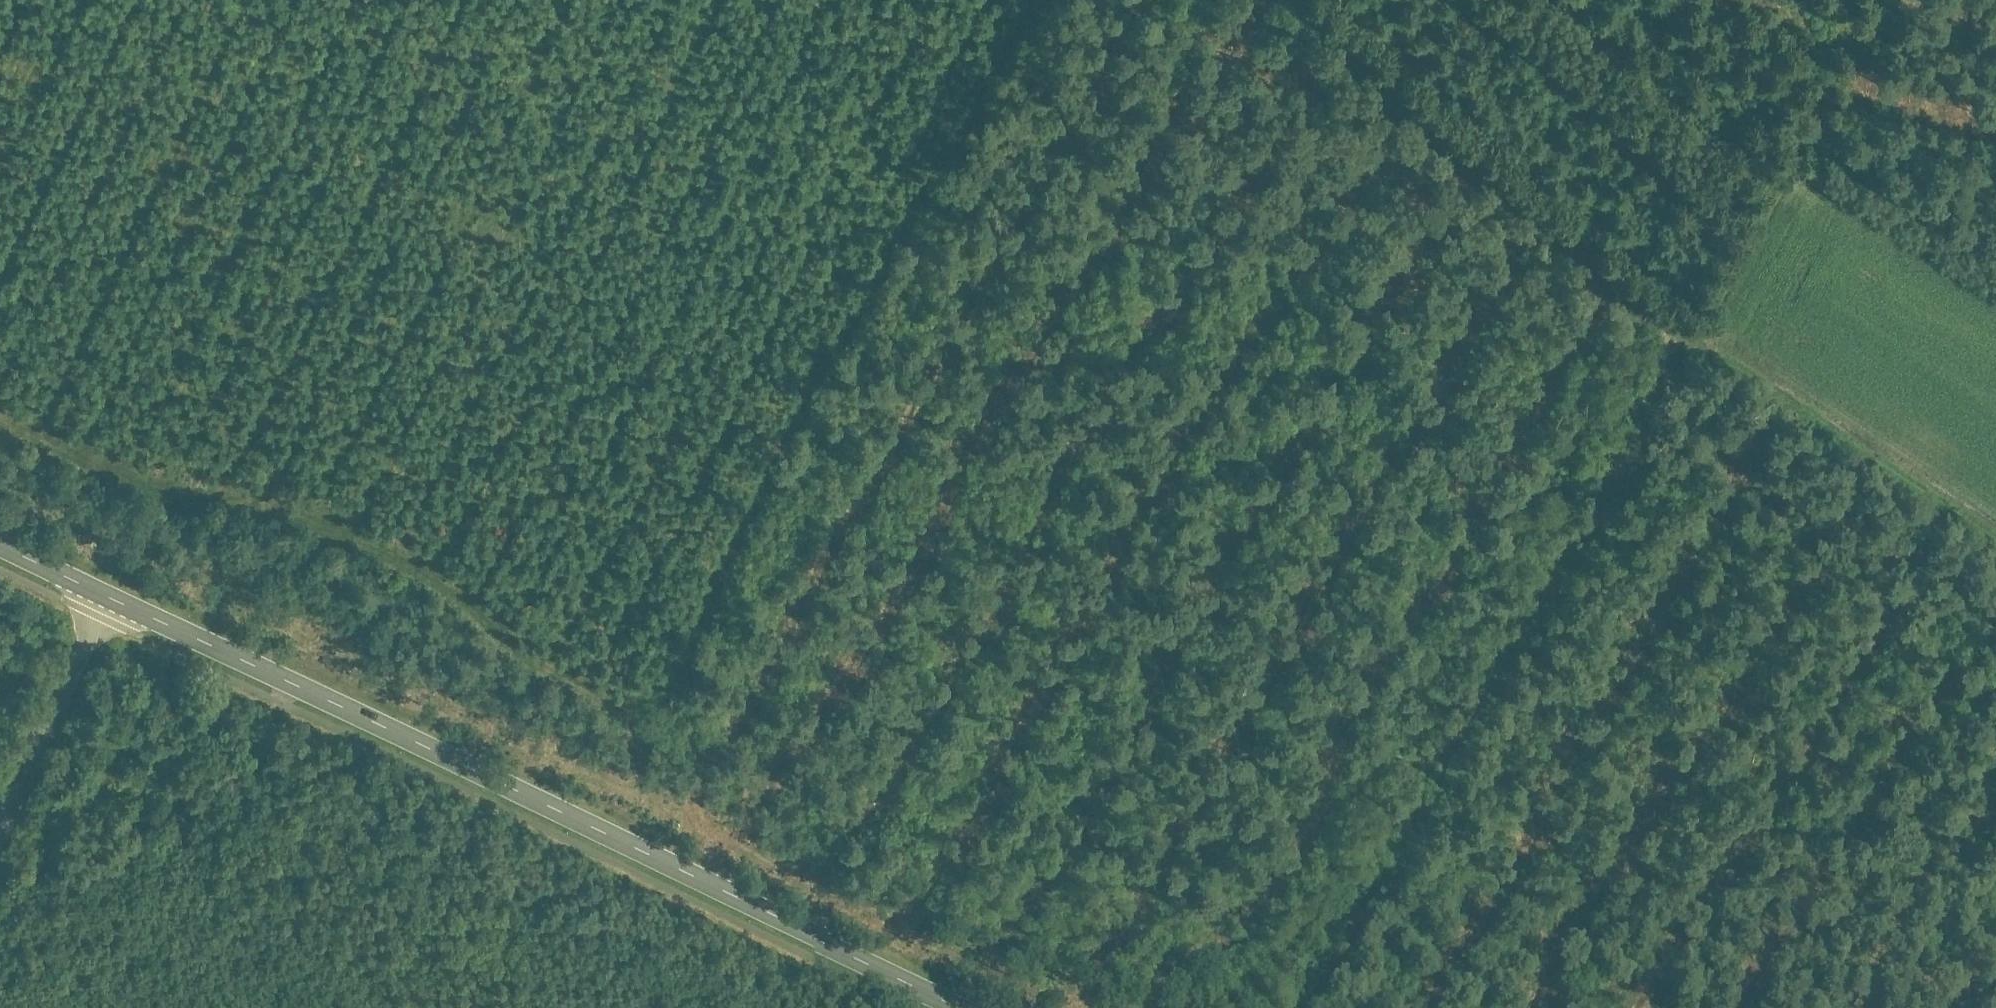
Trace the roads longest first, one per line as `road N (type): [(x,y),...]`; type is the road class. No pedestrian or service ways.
road 1 (track): [(1295,1007),(1898,0)]
road 2 (secondary): [(971,1007),(0,539)]
road 3 (track): [(1275,0),(1702,338),(1995,531)]
road 4 (track): [(0,845),(110,591)]

